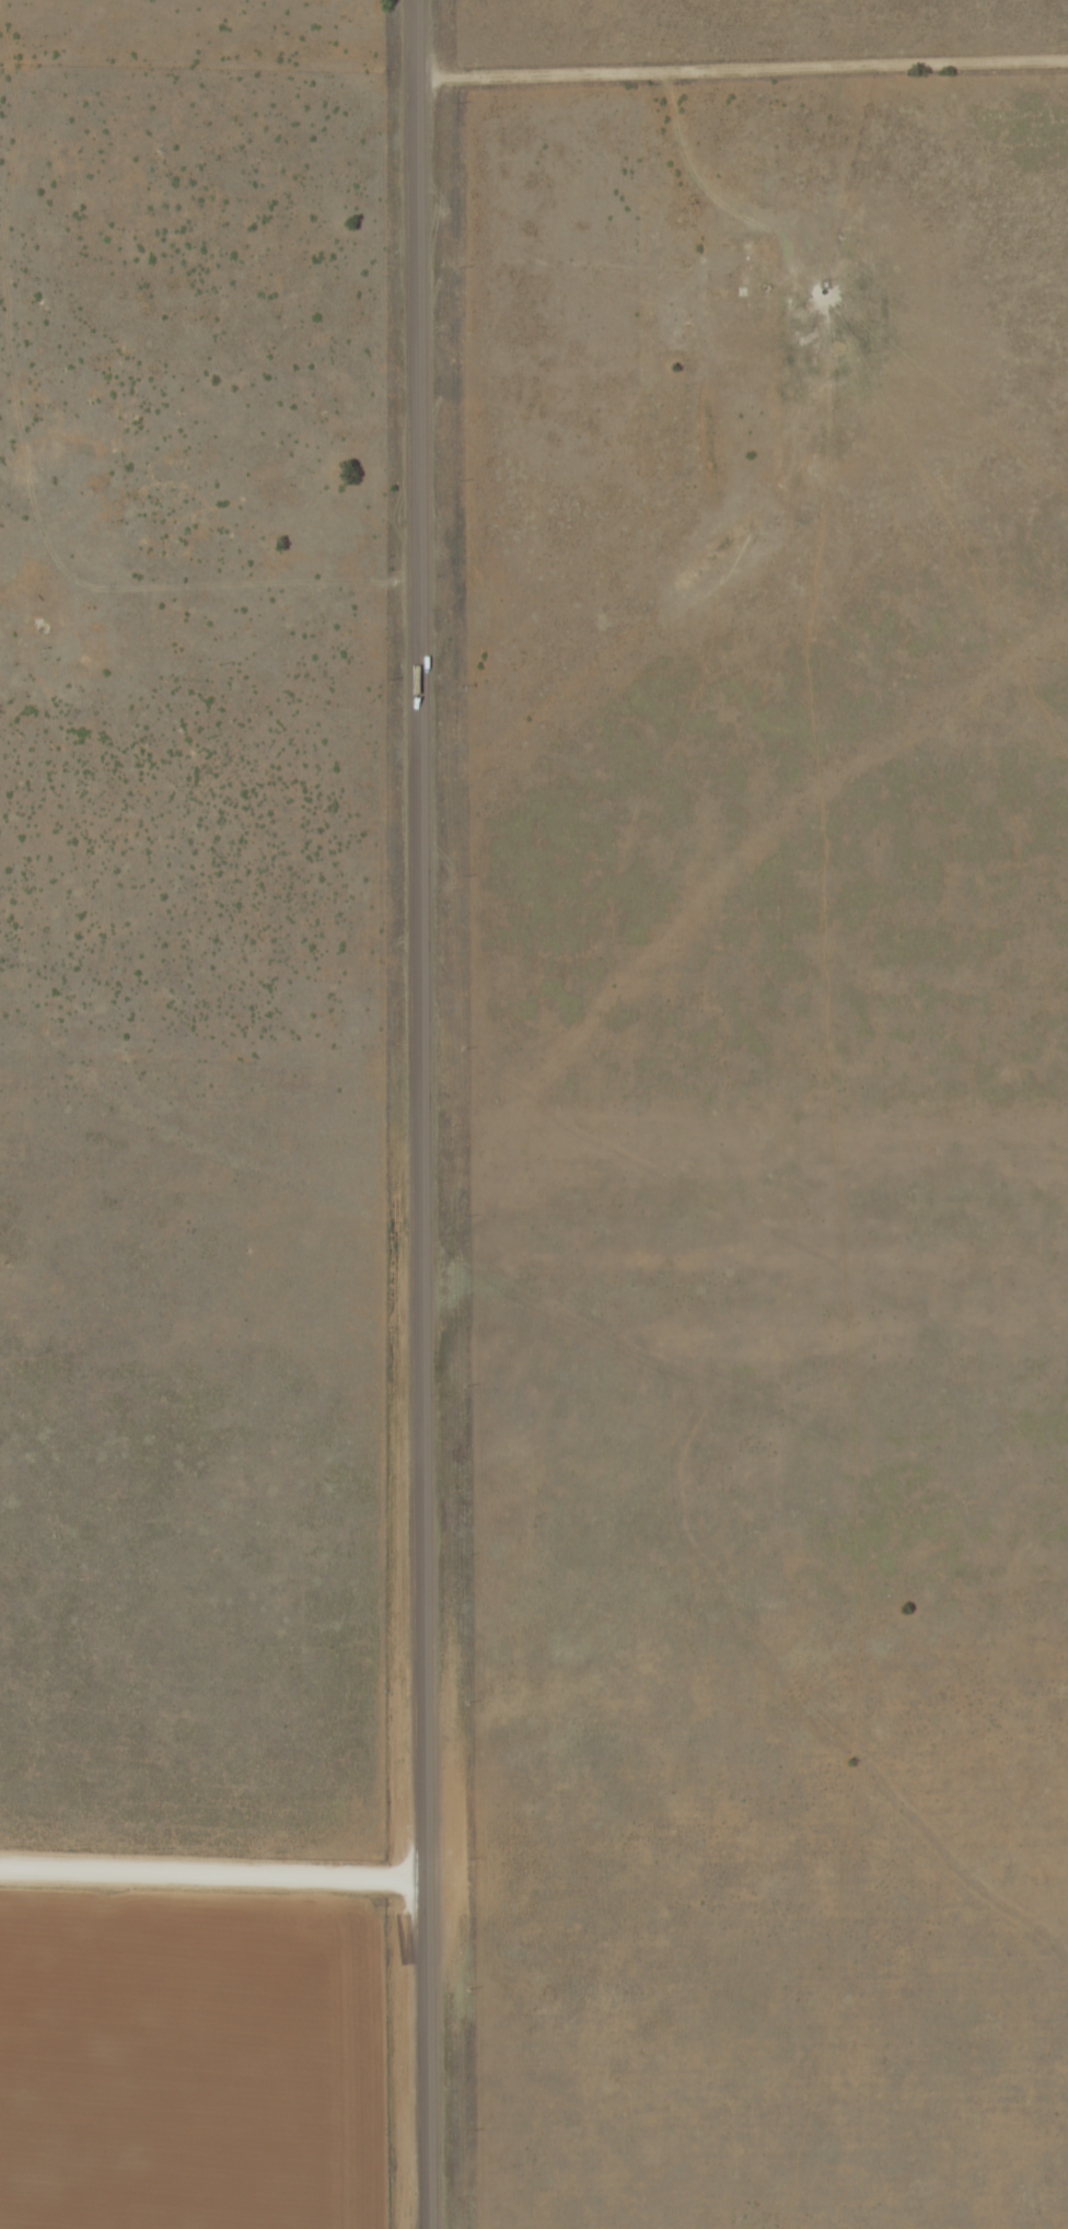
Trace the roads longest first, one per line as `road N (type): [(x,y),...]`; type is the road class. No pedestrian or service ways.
road 1 (primary): [(429,0),(441,2228)]
road 2 (residential): [(430,84),(1067,70)]
road 3 (residential): [(438,1889),(0,1886)]

